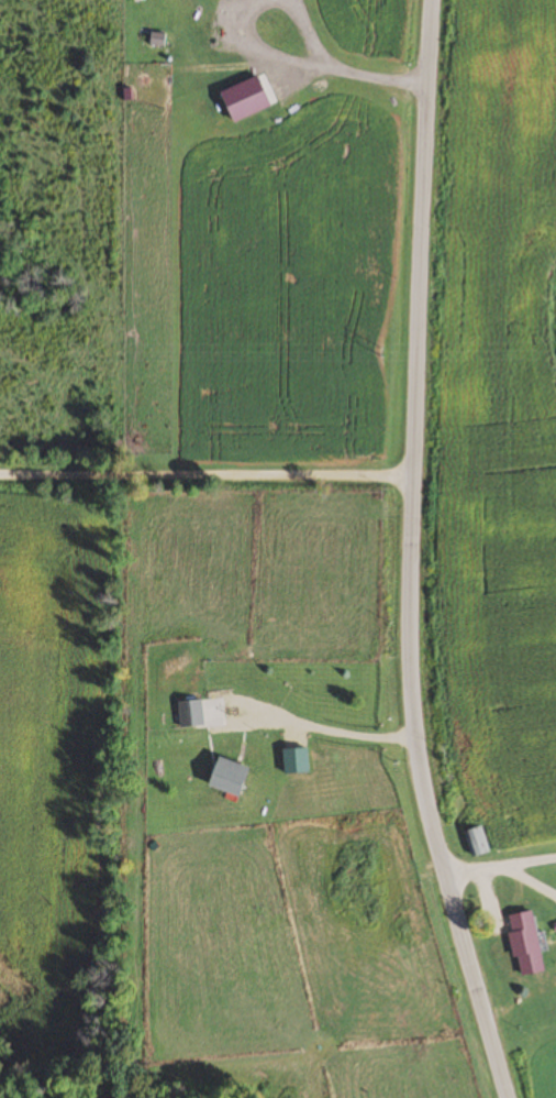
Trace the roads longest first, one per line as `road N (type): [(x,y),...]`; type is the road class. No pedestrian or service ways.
road 1 (residential): [(511,1097),(420,768),(418,484),(436,0)]
road 2 (residential): [(418,484),(0,482)]

